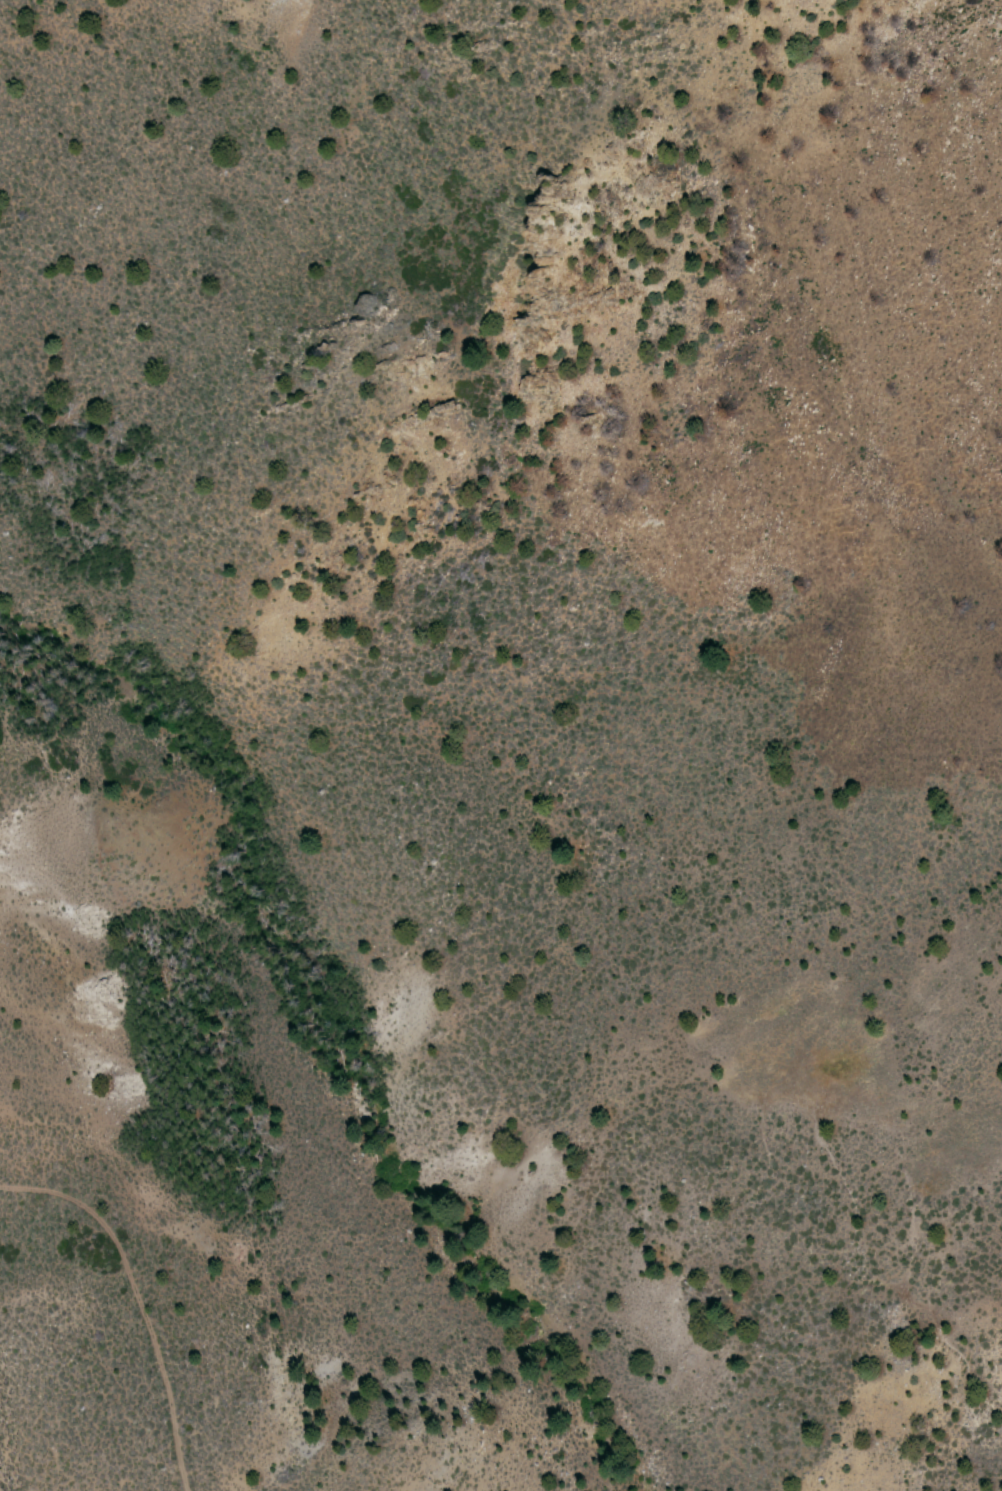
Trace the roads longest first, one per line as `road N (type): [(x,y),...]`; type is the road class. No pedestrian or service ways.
road 1 (track): [(0,1185),(64,1193),(98,1217),(126,1259),(174,1401),(190,1490)]

